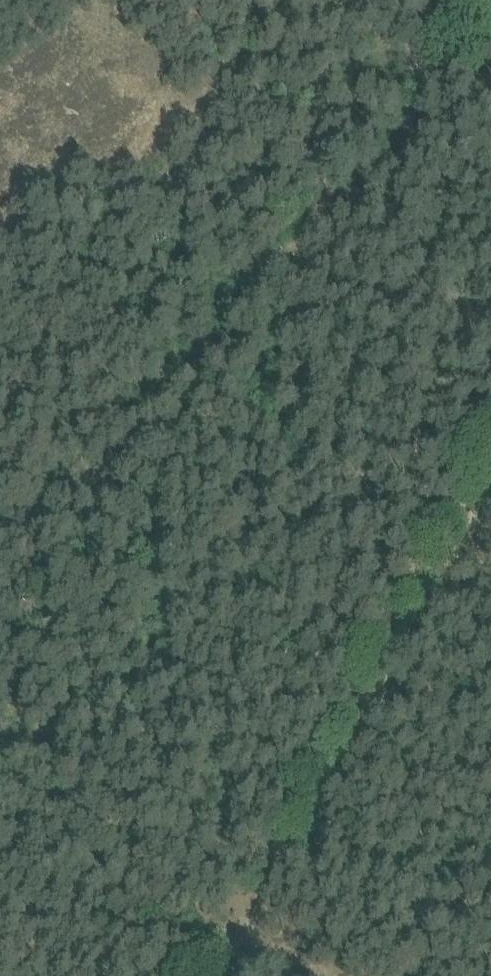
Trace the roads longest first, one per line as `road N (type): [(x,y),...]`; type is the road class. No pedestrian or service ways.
road 1 (track): [(490,493),(222,975)]

